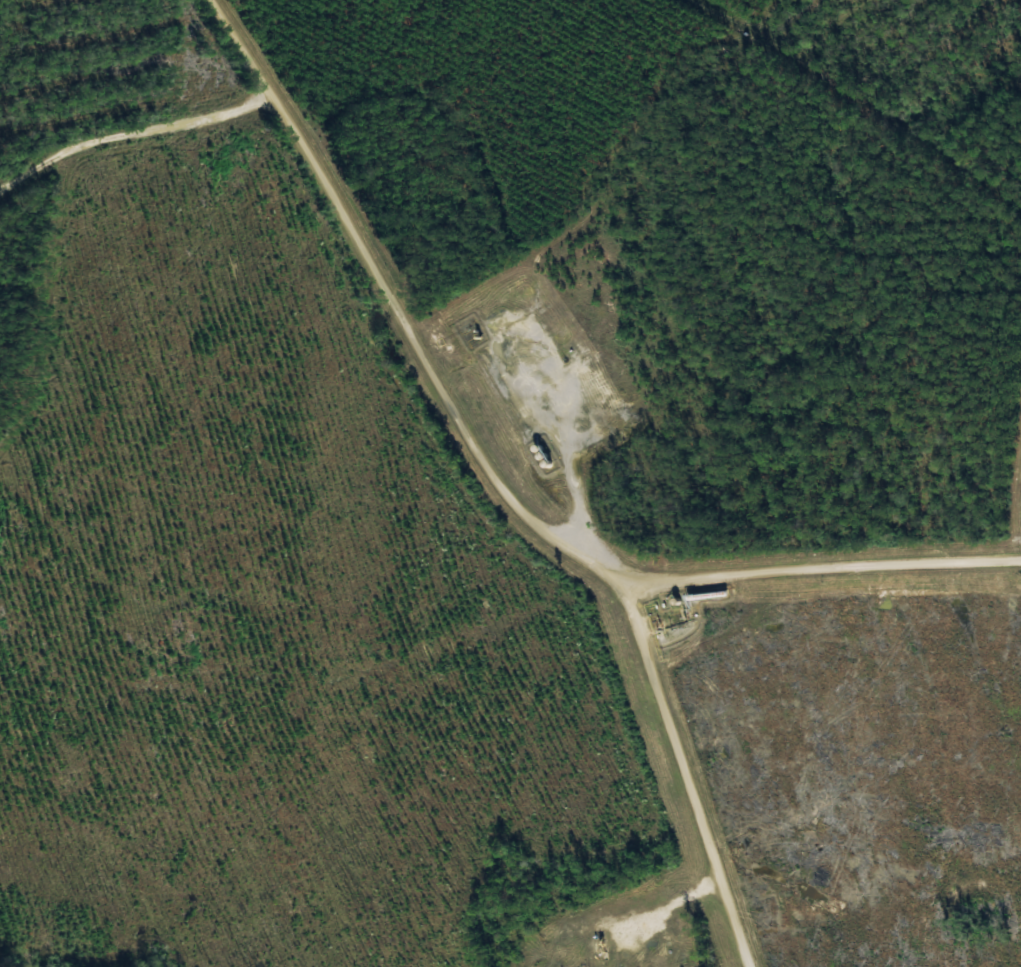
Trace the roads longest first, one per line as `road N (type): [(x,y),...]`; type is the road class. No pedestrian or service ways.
road 1 (residential): [(1020,589),(650,588),(561,529),(205,0)]
road 2 (residential): [(650,588),(675,737),(766,966)]

